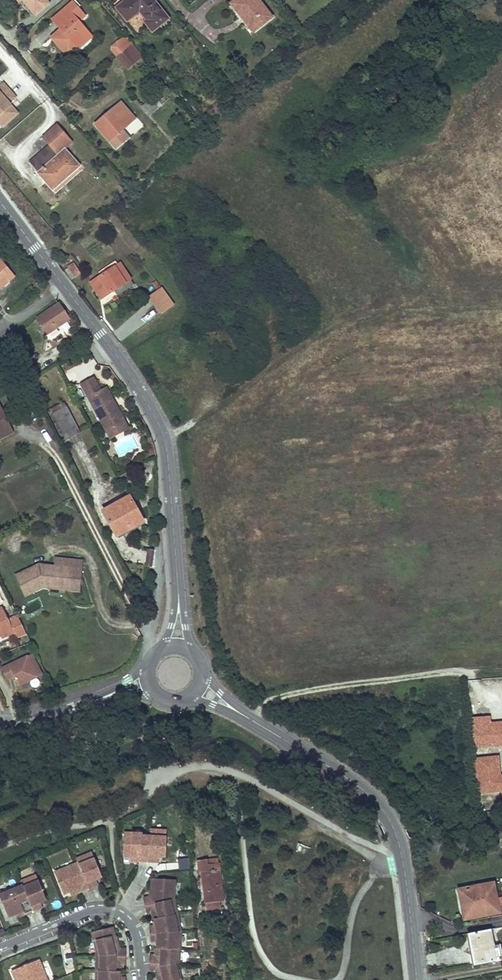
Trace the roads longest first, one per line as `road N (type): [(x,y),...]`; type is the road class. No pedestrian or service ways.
road 1 (tertiary): [(182,644),(157,415),(0,195)]
road 2 (track): [(164,434),(243,398),(345,318),(376,309),(501,308)]
road 3 (tertiary): [(409,915),(393,826),(361,784),(199,686)]
road 4 (residential): [(141,979),(129,916),(105,904),(0,946)]
road 5 (residential): [(153,680),(0,729)]

